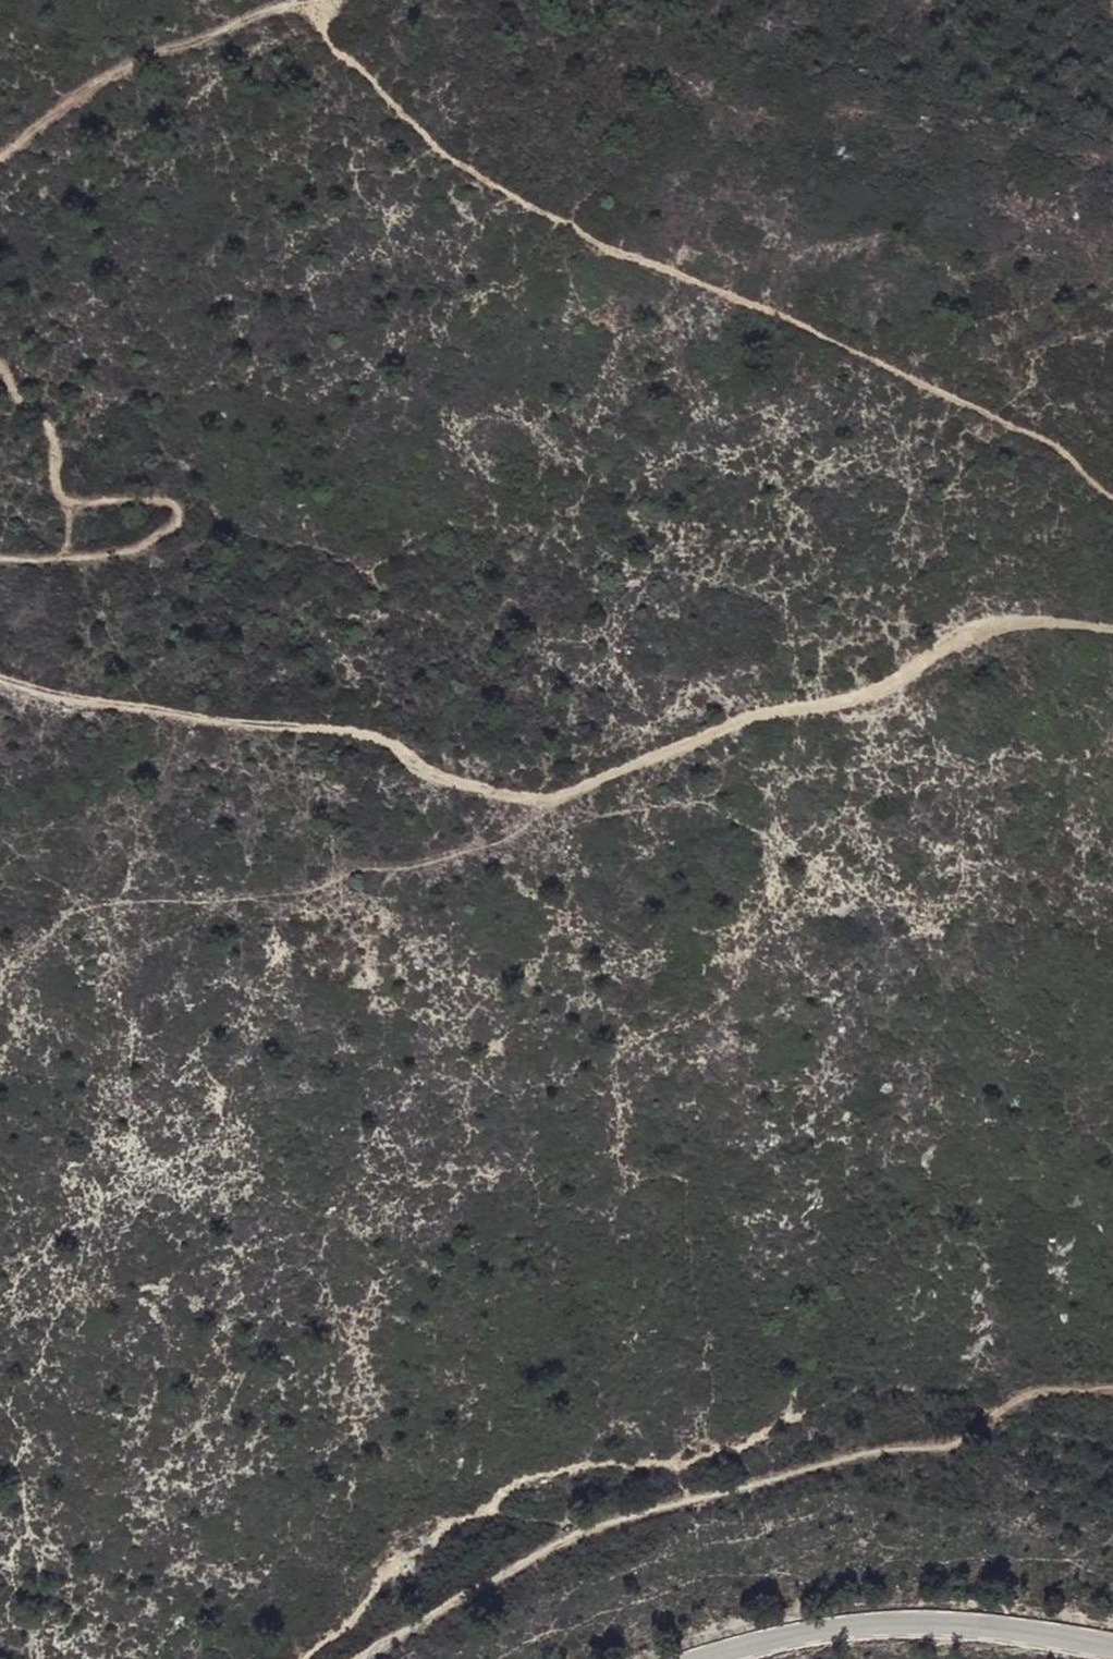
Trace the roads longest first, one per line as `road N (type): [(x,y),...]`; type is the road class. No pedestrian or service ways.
road 1 (track): [(0,667),(86,693),(337,726),(533,792),(603,778),(677,737),(782,704),(895,685),(999,625),(1059,615),(1112,621)]
road 2 (track): [(1112,1386),(1046,1390),(951,1439),(801,1464),(676,1503),(553,1548),(354,1658)]
road 3 (tertiary): [(1112,1646),(909,1622),(775,1635),(693,1658)]

